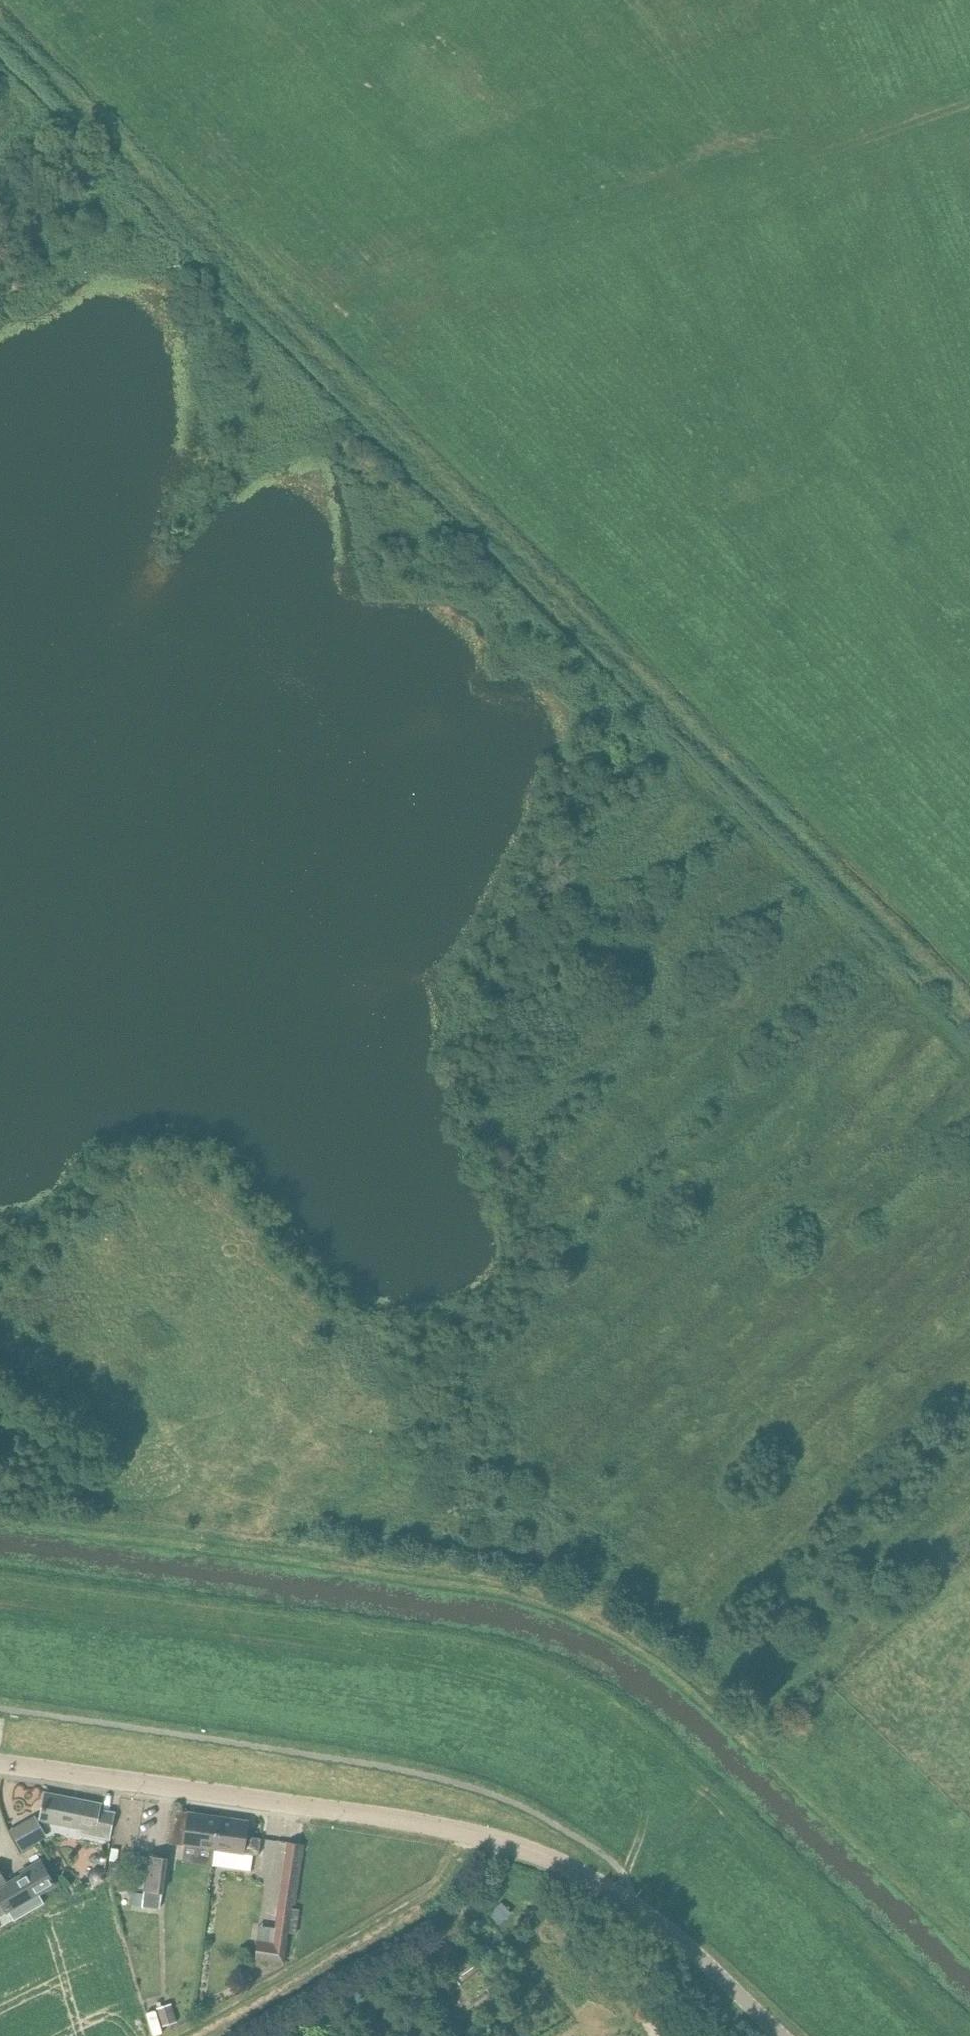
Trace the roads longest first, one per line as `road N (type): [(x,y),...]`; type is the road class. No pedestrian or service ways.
road 1 (unclassified): [(787,2035),(652,1911),(506,1840),(0,1765)]

